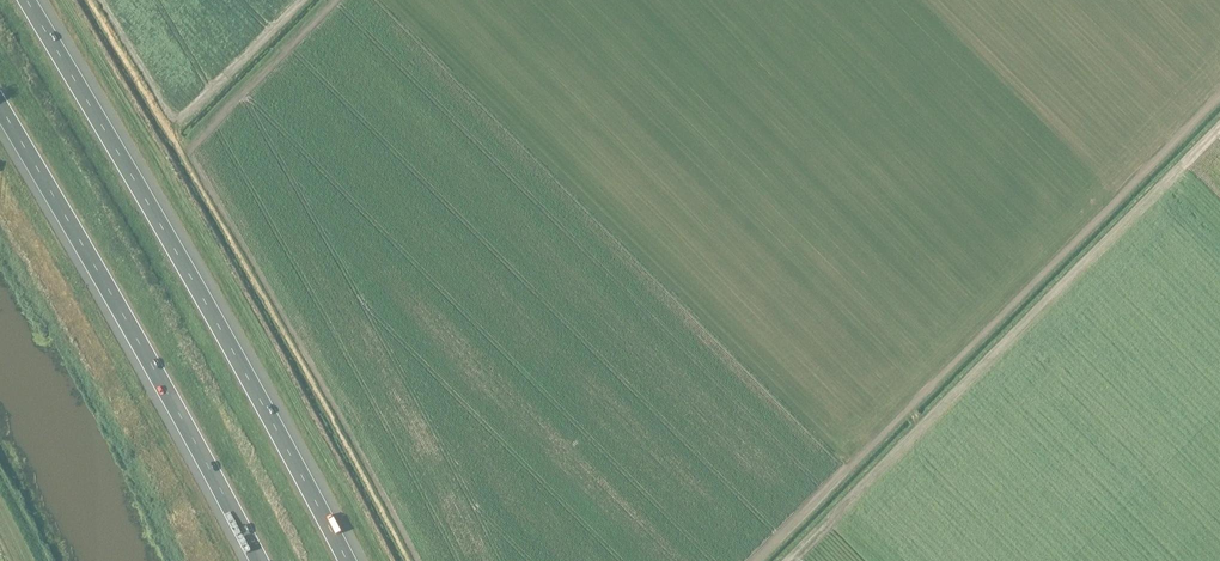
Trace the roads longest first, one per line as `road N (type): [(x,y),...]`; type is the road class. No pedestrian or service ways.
road 1 (motorway): [(346,560),(26,0)]
road 2 (motorway): [(0,107),(259,560)]

